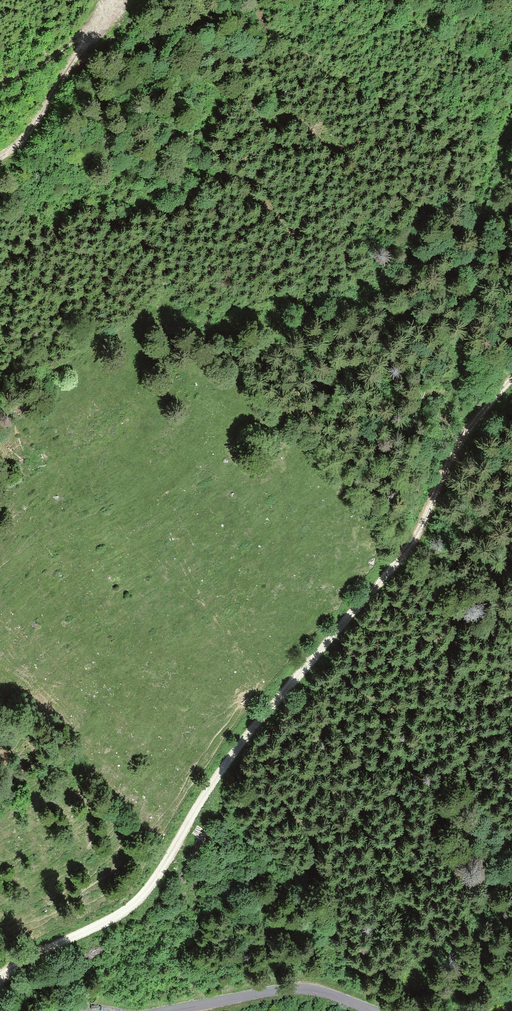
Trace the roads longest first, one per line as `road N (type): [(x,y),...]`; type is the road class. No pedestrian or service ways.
road 1 (track): [(511,382),(461,437),(411,541),(247,732),(153,883),(112,919),(42,950),(0,979)]
road 2 (unclassified): [(373,1010),(299,988),(165,1010)]
road 3 (track): [(112,0),(36,126),(0,160)]

